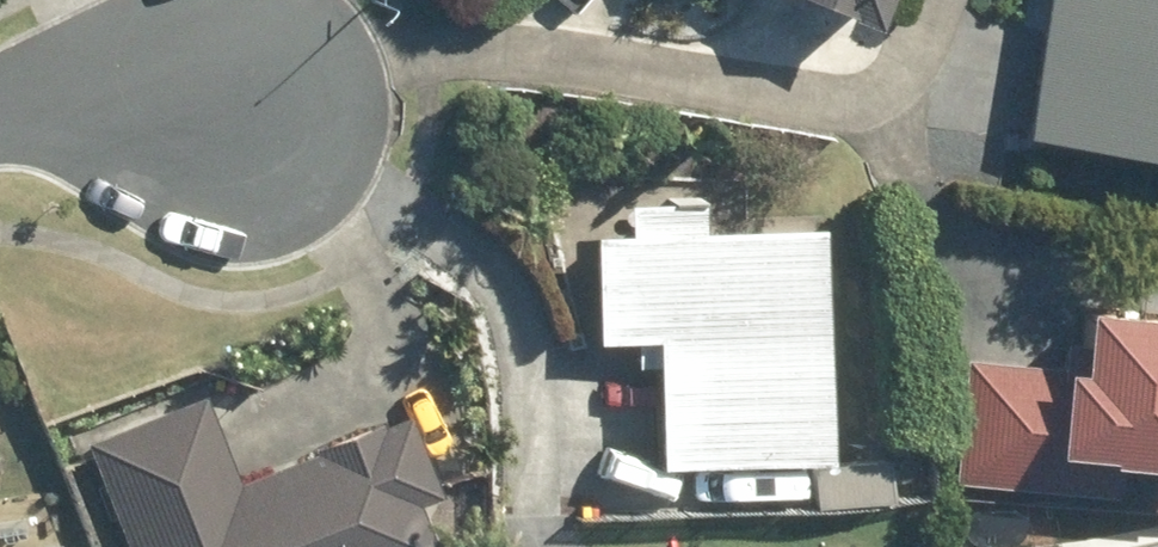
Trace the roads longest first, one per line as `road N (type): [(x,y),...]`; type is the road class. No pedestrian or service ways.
road 1 (residential): [(224,119),(19,91),(0,100)]
road 2 (residential): [(285,0),(224,119)]

